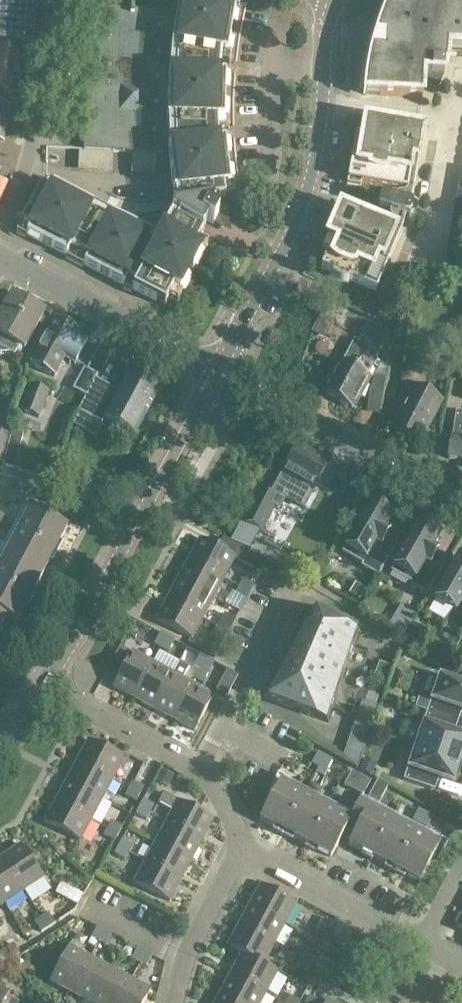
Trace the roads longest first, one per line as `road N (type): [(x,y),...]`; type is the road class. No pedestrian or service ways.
road 1 (secondary): [(218,371),(302,212),(315,168),(324,40),(335,5)]
road 2 (residential): [(461,509),(218,371)]
road 3 (residential): [(0,249),(42,109),(55,0)]
road 4 (residential): [(218,371),(0,258)]
road 5 (residential): [(418,944),(240,848)]
road 6 (residential): [(202,773),(285,601)]
road 7 (secondary): [(127,534),(218,371)]
road 8 (residential): [(202,773),(45,686)]
road 9 (secondary): [(45,686),(127,534)]
road 10 (residential): [(170,1002),(190,942),(240,848)]
road 11 (residential): [(0,481),(33,488),(127,534)]

